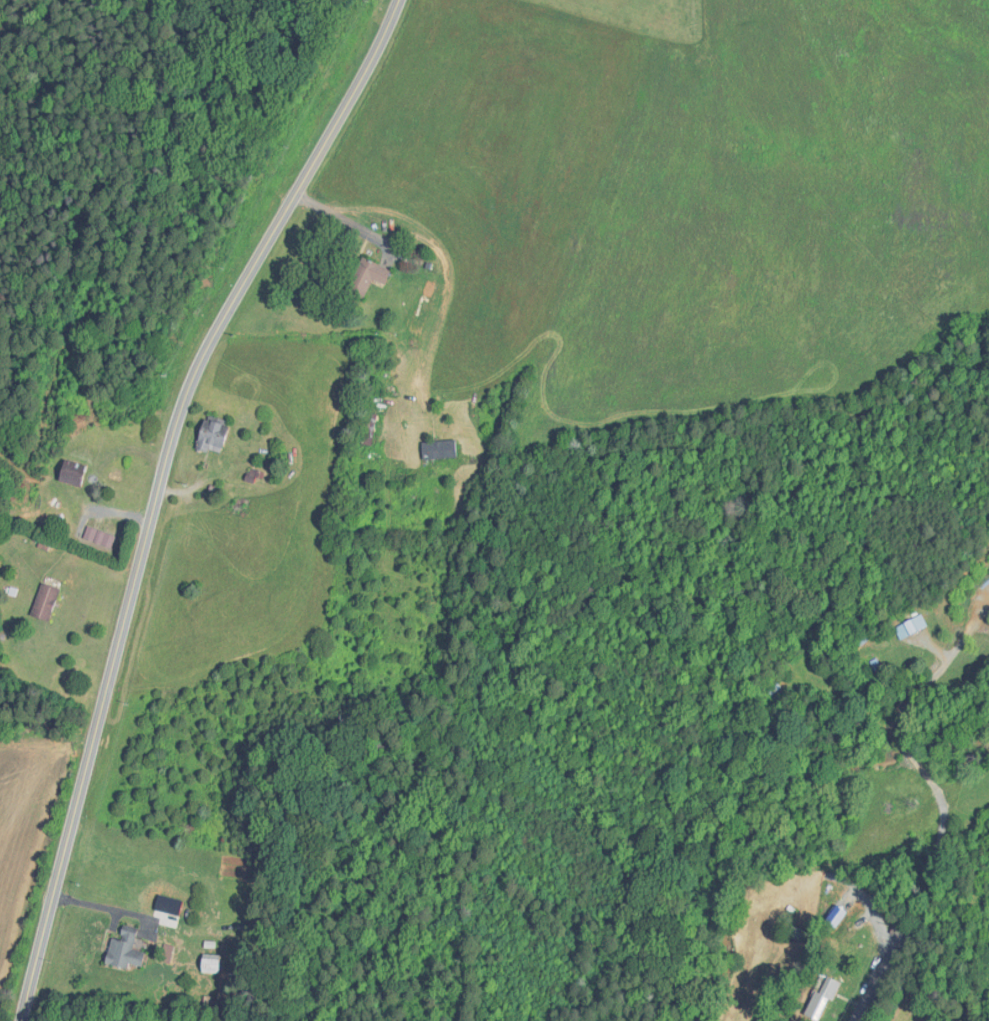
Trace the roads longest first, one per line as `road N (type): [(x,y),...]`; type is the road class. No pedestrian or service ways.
road 1 (residential): [(21,1020),(184,400),(400,0)]

